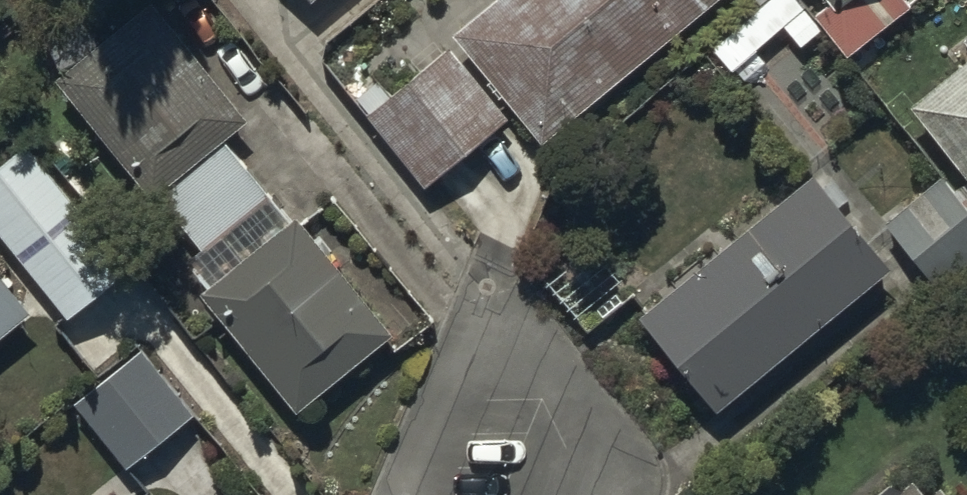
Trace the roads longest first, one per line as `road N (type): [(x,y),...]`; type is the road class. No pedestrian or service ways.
road 1 (residential): [(473,339),(404,494)]

